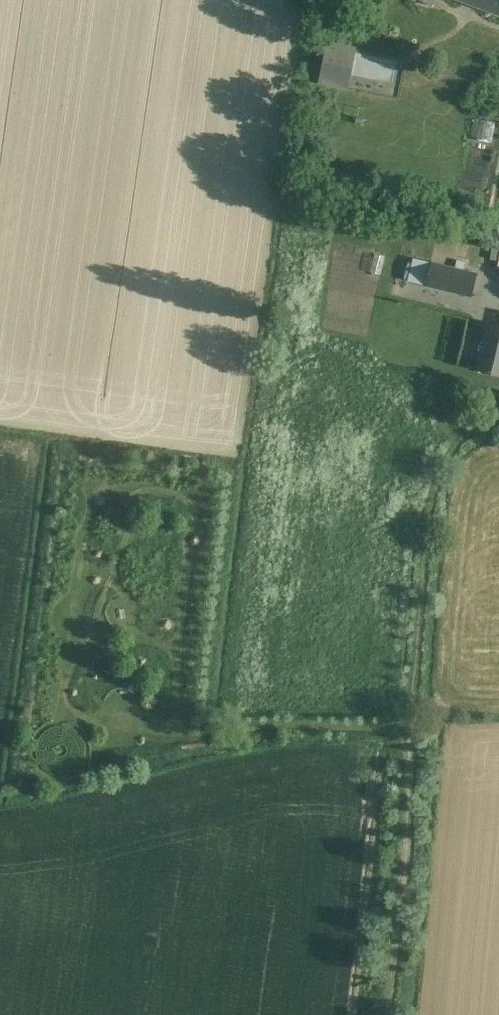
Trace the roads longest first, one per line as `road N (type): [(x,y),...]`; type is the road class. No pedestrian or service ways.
road 1 (track): [(388,1014),(435,482),(447,454),(469,432),(498,426)]
road 2 (track): [(413,724),(286,726),(206,740),(148,724)]

